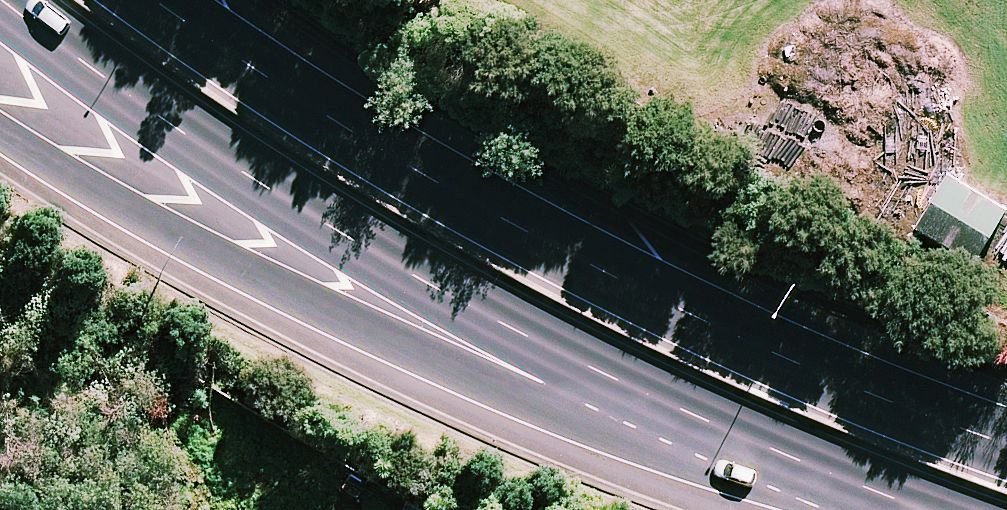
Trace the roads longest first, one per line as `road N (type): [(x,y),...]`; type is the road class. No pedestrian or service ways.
road 1 (trunk): [(153,0),(304,103),(588,266),(814,371),(1006,437)]
road 2 (trunk): [(763,451),(388,262),(271,191),(4,0)]
road 3 (trunk): [(763,451),(580,422),(469,380),(279,295),(0,132)]
road 4 (trunk): [(920,509),(763,451)]

